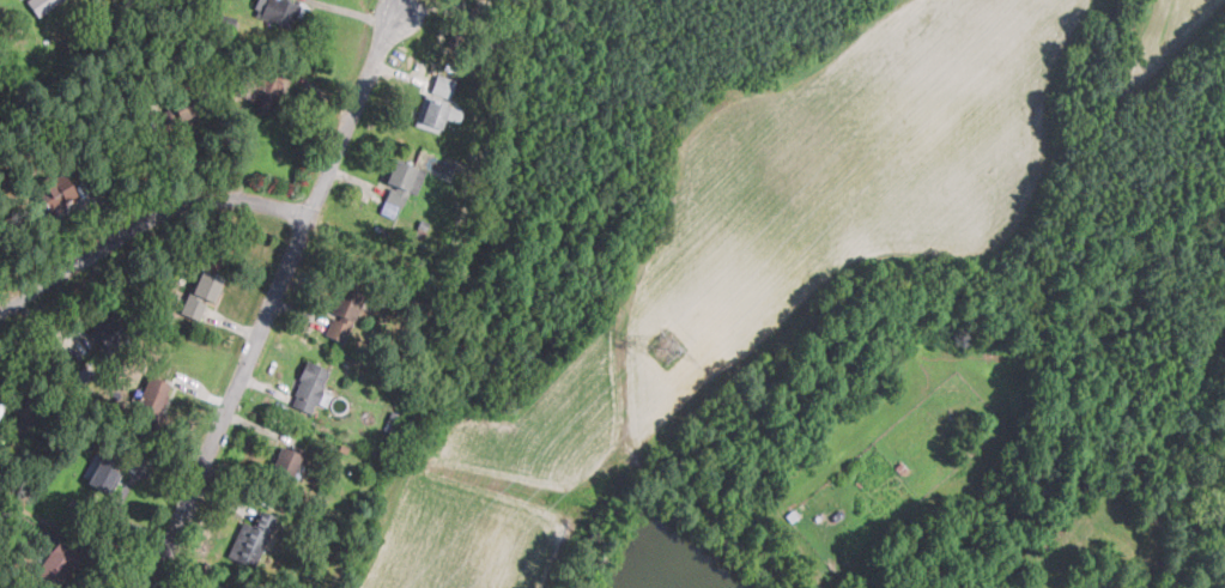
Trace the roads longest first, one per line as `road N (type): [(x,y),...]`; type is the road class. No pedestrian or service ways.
road 1 (residential): [(475,278),(286,206),(200,199),(0,323)]
road 2 (residential): [(153,587),(311,216)]
road 3 (residential): [(311,216),(404,8)]

